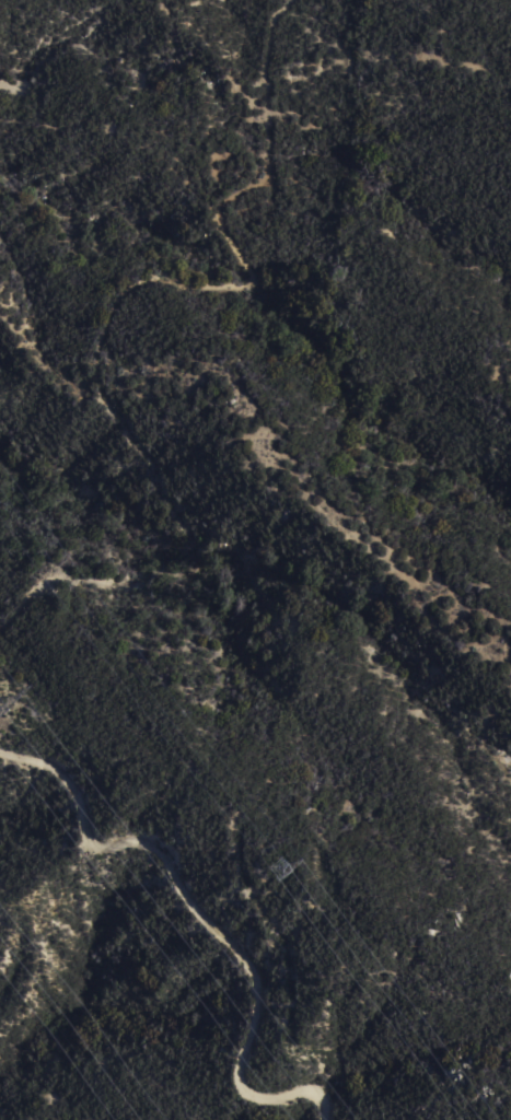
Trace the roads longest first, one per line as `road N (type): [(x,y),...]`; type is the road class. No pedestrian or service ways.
road 1 (track): [(0,623),(55,570),(119,586),(191,570),(209,542),(127,436),(97,374),(137,279),(188,279),(234,293),(253,271),(219,222),(224,195),(270,170),(281,0)]
road 2 (track): [(325,1119),(325,1094),(295,1085),(247,1100),(233,1073),(263,981),(185,911),(158,856),(126,839),(92,840),(57,765),(0,750)]

